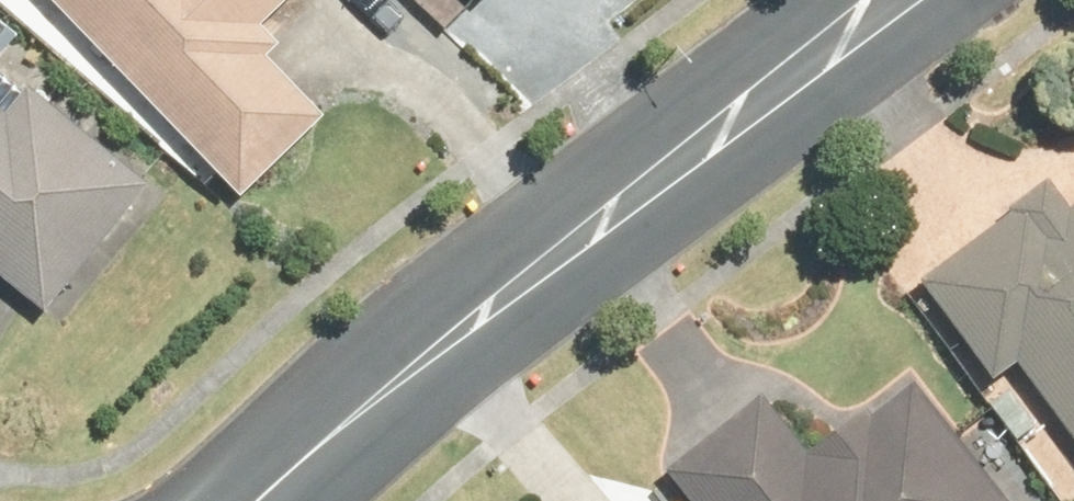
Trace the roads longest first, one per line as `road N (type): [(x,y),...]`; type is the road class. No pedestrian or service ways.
road 1 (tertiary): [(985,0),(481,363),(309,458),(269,488)]
road 2 (tertiary): [(269,488),(451,296),(619,154),(822,0)]

